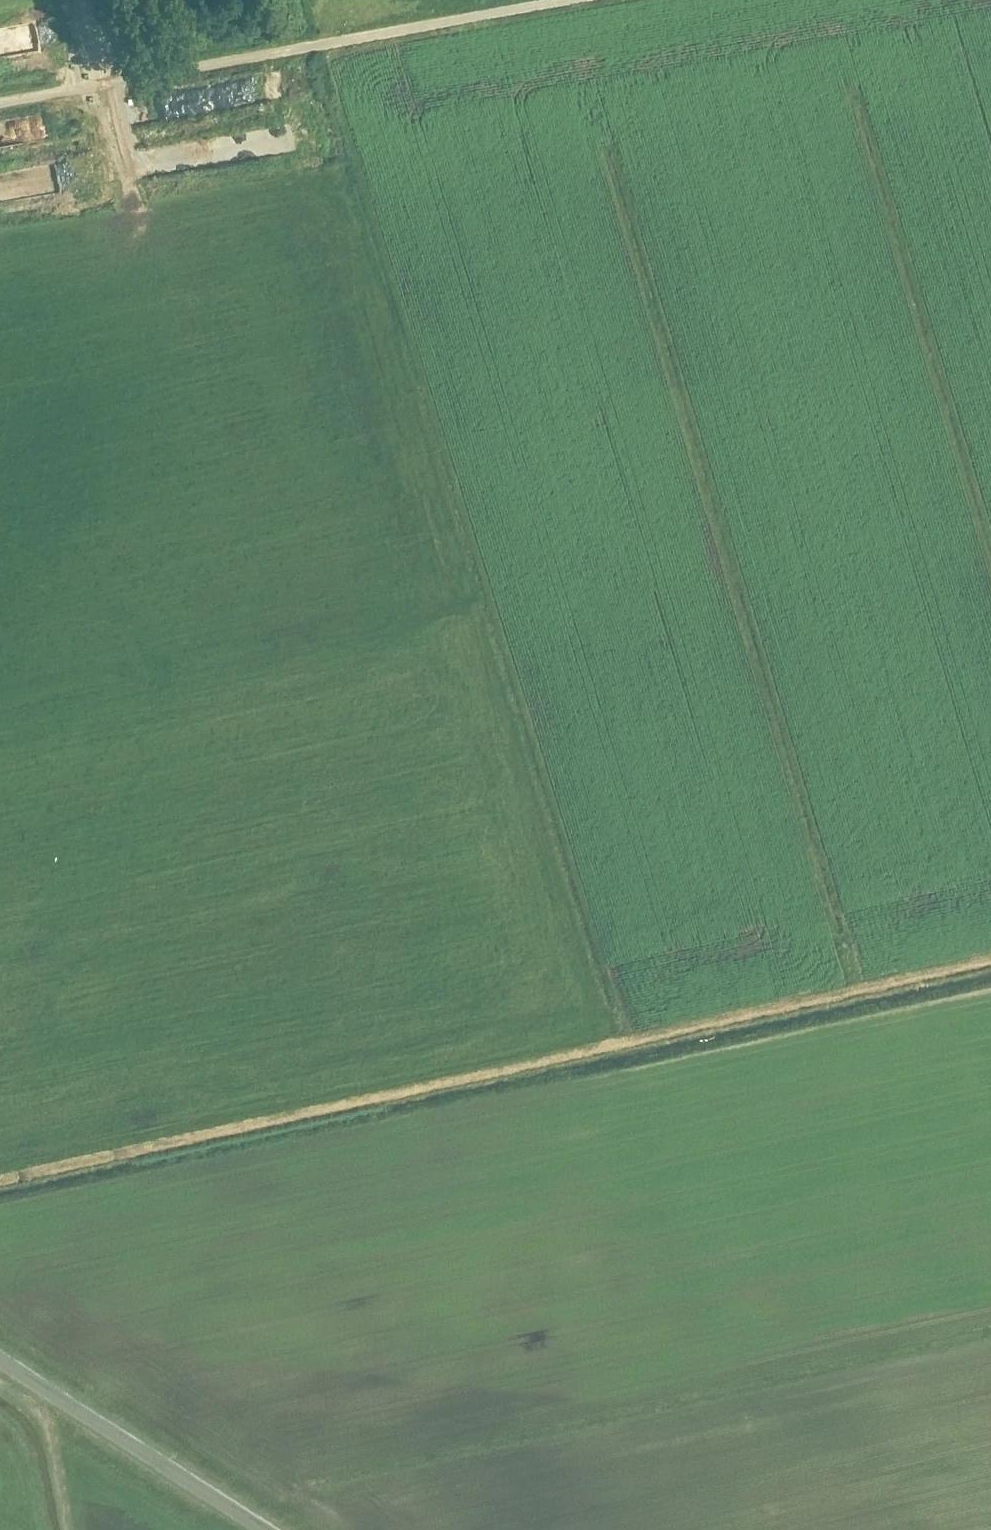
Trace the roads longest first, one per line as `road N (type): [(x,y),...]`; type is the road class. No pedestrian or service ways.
road 1 (unclassified): [(259,1529),(0,1364)]

